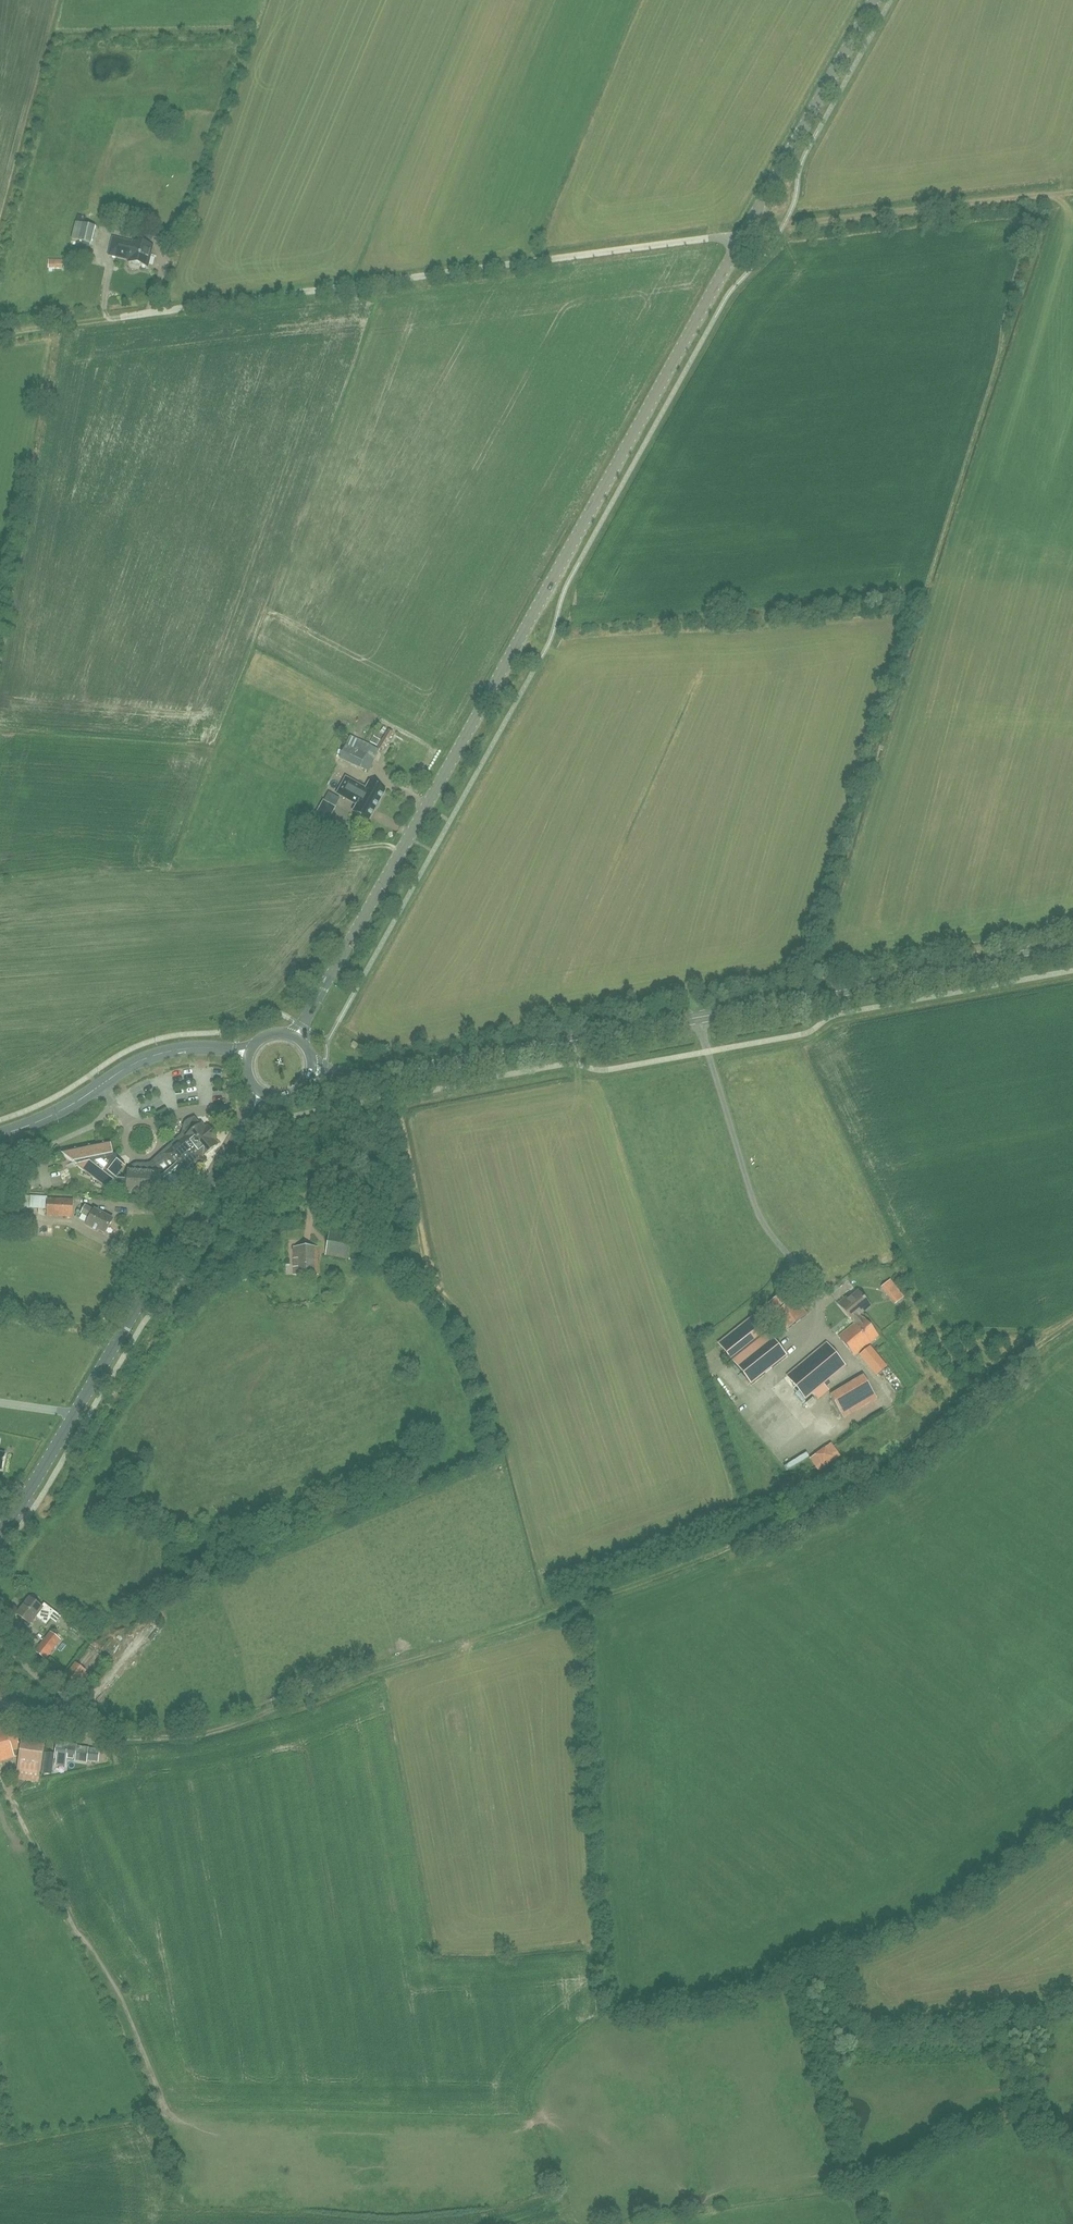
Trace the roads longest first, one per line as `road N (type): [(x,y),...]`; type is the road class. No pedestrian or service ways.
road 1 (track): [(1072,1321),(880,1477),(759,1537),(244,1716),(174,1731),(95,1731),(0,1646)]
road 2 (tertiary): [(296,1037),(872,0)]
road 3 (secondary): [(314,1071),(363,1078),(414,1072),(1072,949)]
road 4 (tertiary): [(0,1530),(35,1488),(266,1097)]
road 5 (track): [(1072,196),(742,234)]
road 6 (secondary): [(250,1053),(196,1048),(159,1055),(46,1120),(0,1137)]

